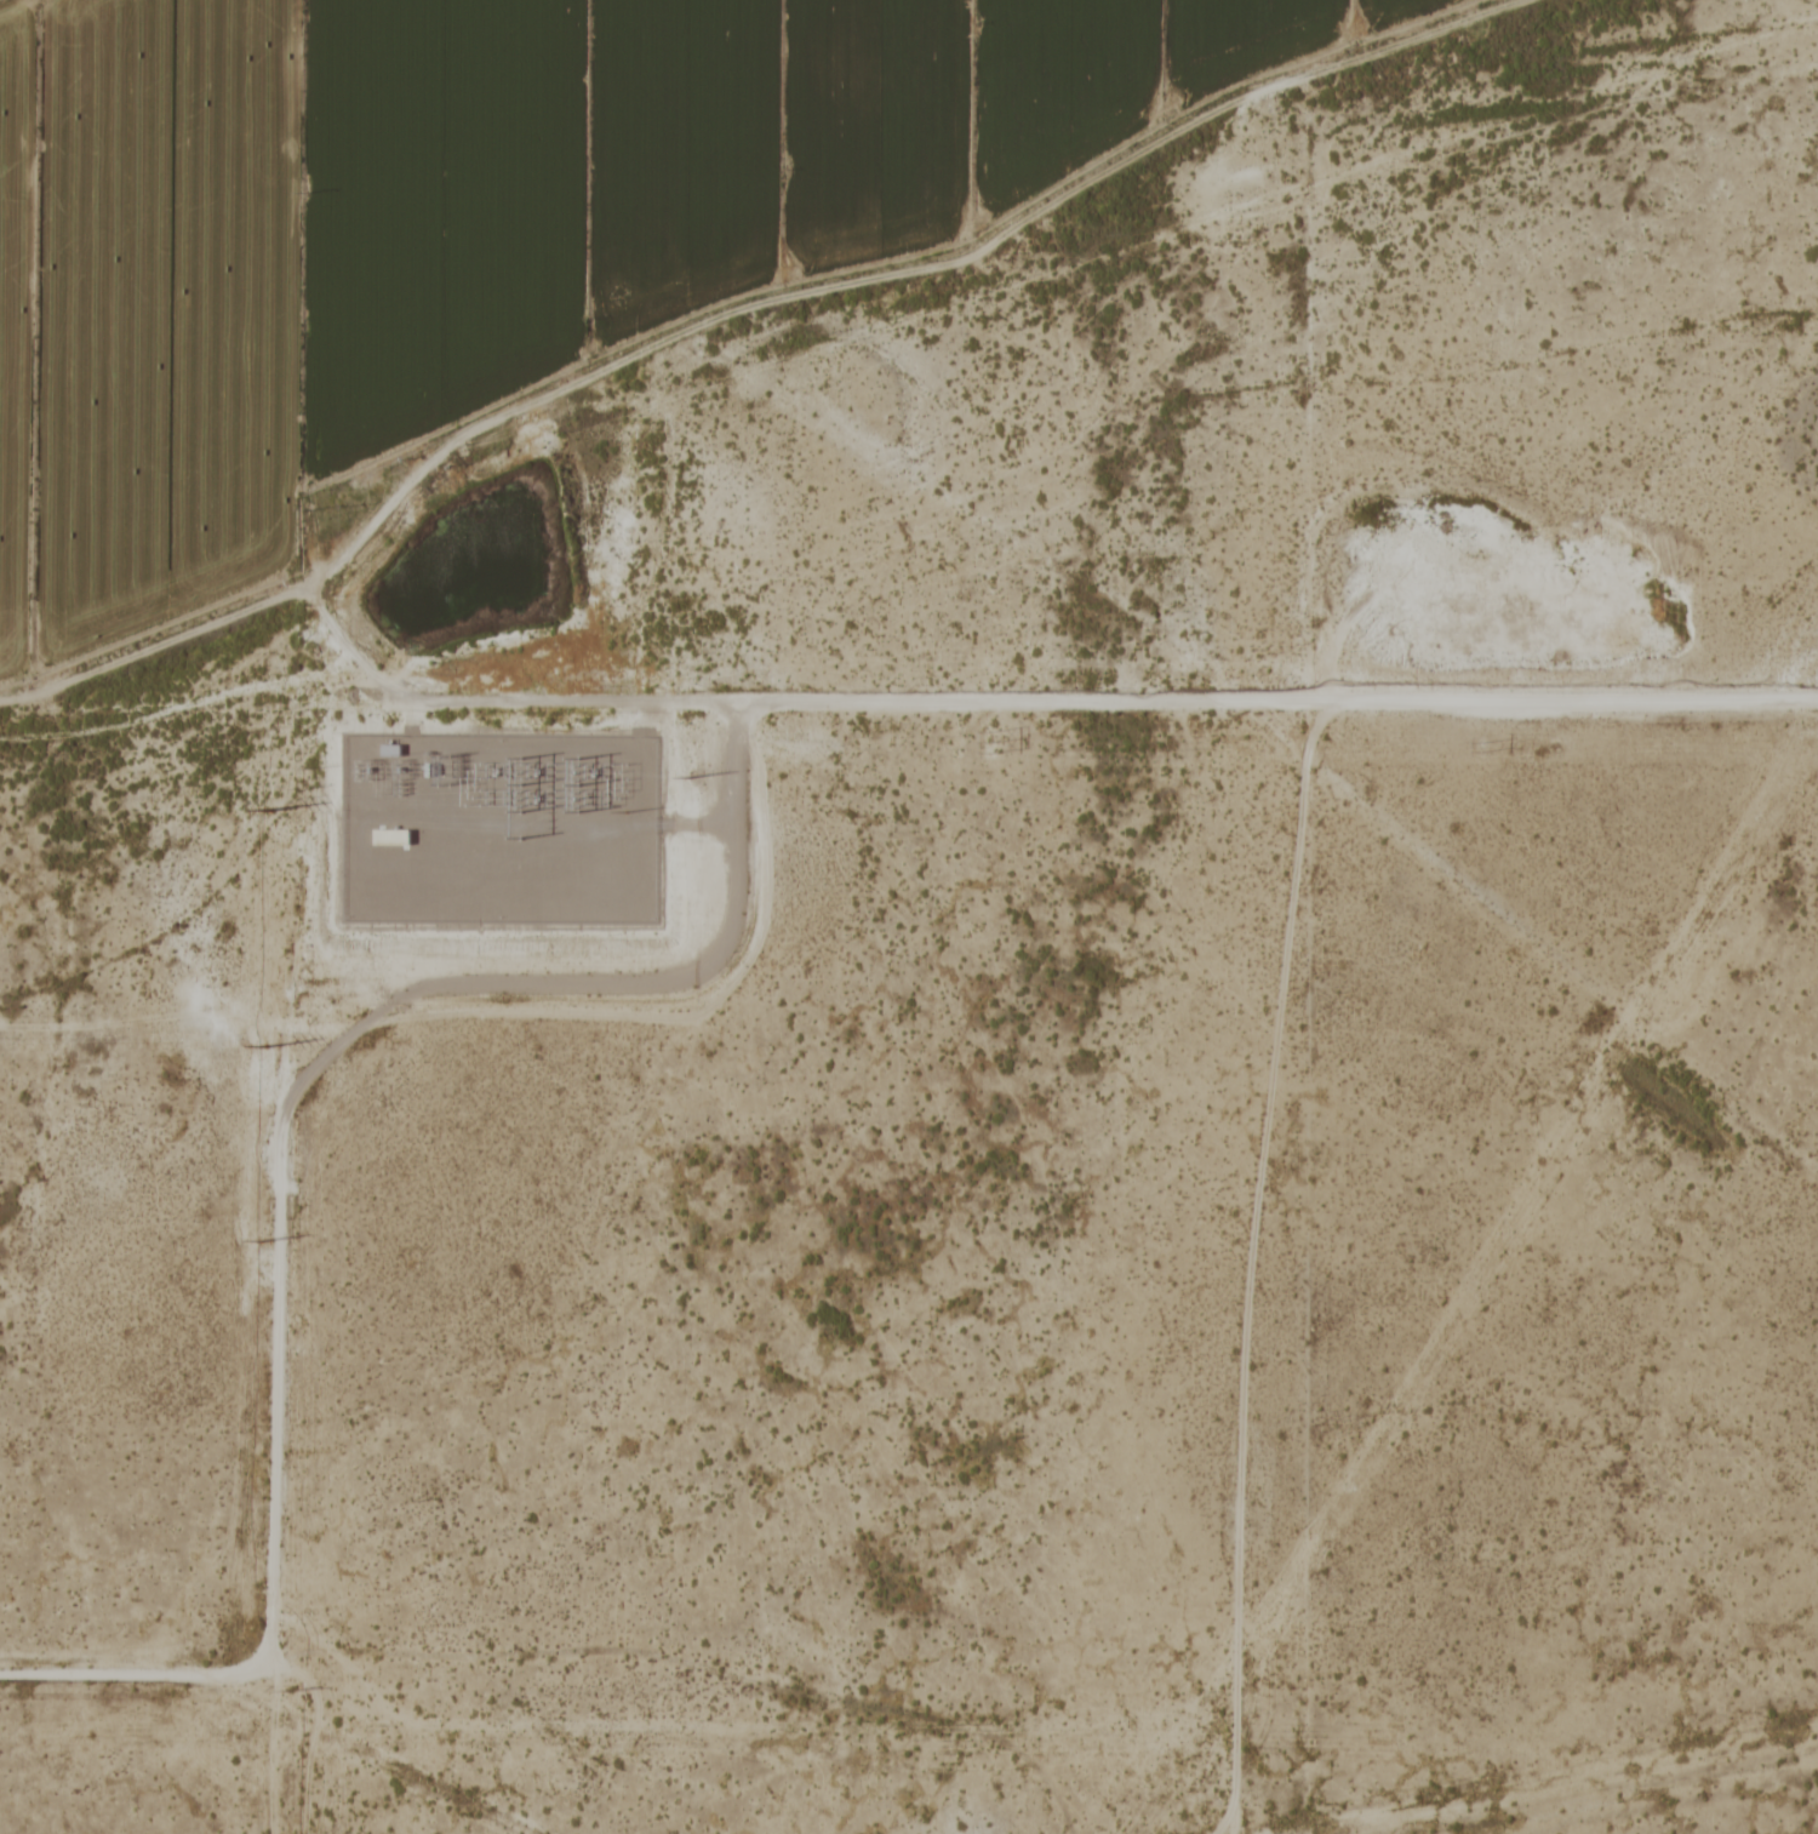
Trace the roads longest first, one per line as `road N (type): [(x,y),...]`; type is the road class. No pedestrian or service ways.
road 1 (track): [(1534,548),(1391,480),(1325,505),(1304,567),(1299,655),(1308,701),(1298,825),(1242,1304),(1231,1792)]
road 2 (residential): [(720,699),(1817,698)]

